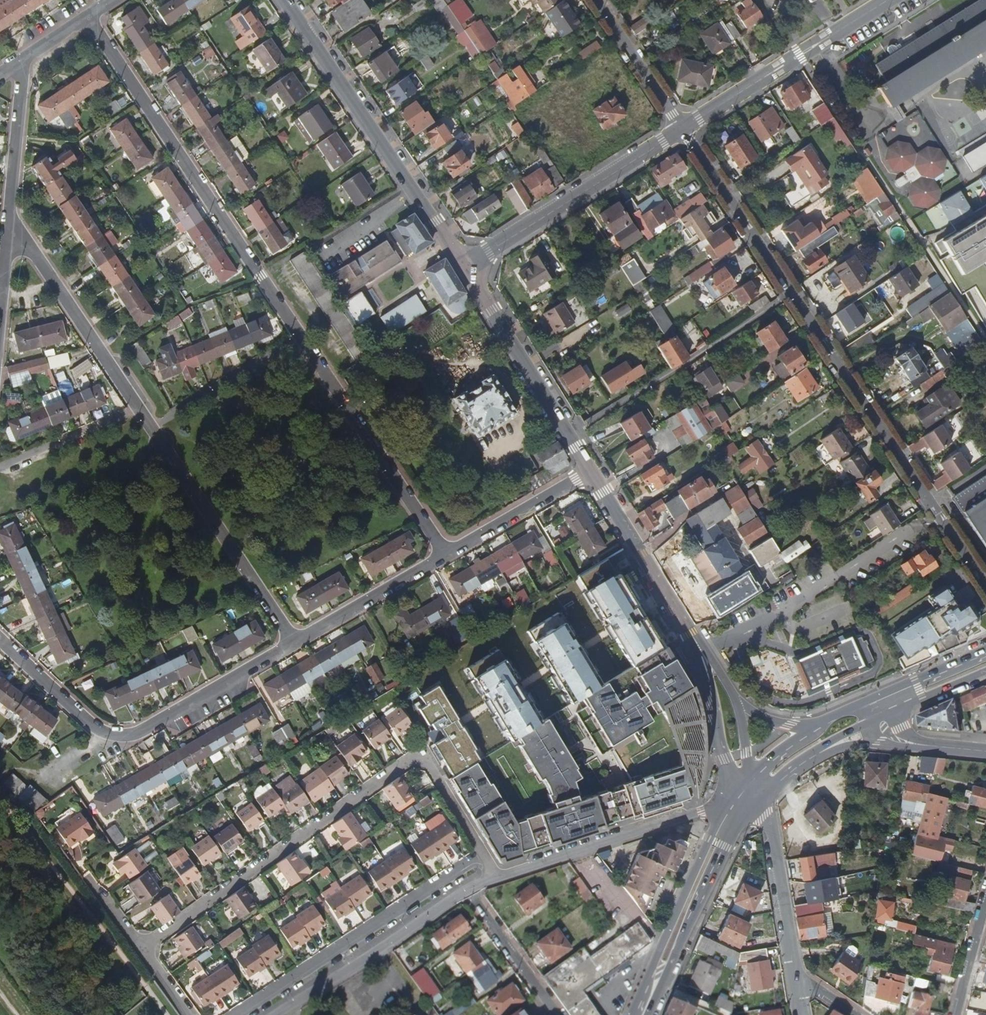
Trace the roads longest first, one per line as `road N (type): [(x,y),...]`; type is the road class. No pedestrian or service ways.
road 1 (residential): [(681,129),(985,590)]
road 2 (residential): [(481,855),(432,773),(409,767),(141,949)]
road 3 (residential): [(84,20),(304,340)]
road 4 (residential): [(0,642),(110,734),(139,732),(296,642)]
road 5 (tertiary): [(286,0),(463,264)]
road 6 (residential): [(481,855),(235,1014)]
road 7 (residential): [(494,877),(274,1014)]
road 8 (residential): [(463,264),(681,129)]
road 9 (residential): [(153,430),(296,642)]
road 10 (residential): [(304,340),(444,553)]
road 11 (residential): [(731,802),(494,877)]
road 12 (tertiary): [(463,264),(592,473)]
road 13 (residential): [(681,129),(887,0)]
road 14 (primary): [(731,802),(658,955),(641,1014)]
road 15 (residential): [(5,225),(140,412)]
road 16 (tertiary): [(592,473),(704,655)]
road 17 (residential): [(794,971),(760,798)]
road 18 (residential): [(304,340),(153,430)]
road 19 (residential): [(296,642),(444,553)]
road 20 (residential): [(444,553),(592,473)]
road 21 (residential): [(15,68),(5,225)]
road 22 (residential): [(594,0),(681,129)]
road 23 (residential): [(0,470),(140,412)]
road 24 (primary): [(689,925),(752,791)]
road 25 (primary): [(689,925),(760,798)]
road 26 (primary): [(985,651),(853,709)]
road 27 (residential): [(558,1014),(474,900)]
road 28 (tertiary): [(704,655),(720,748),(744,784)]
road 29 (primary): [(985,659),(875,709)]

